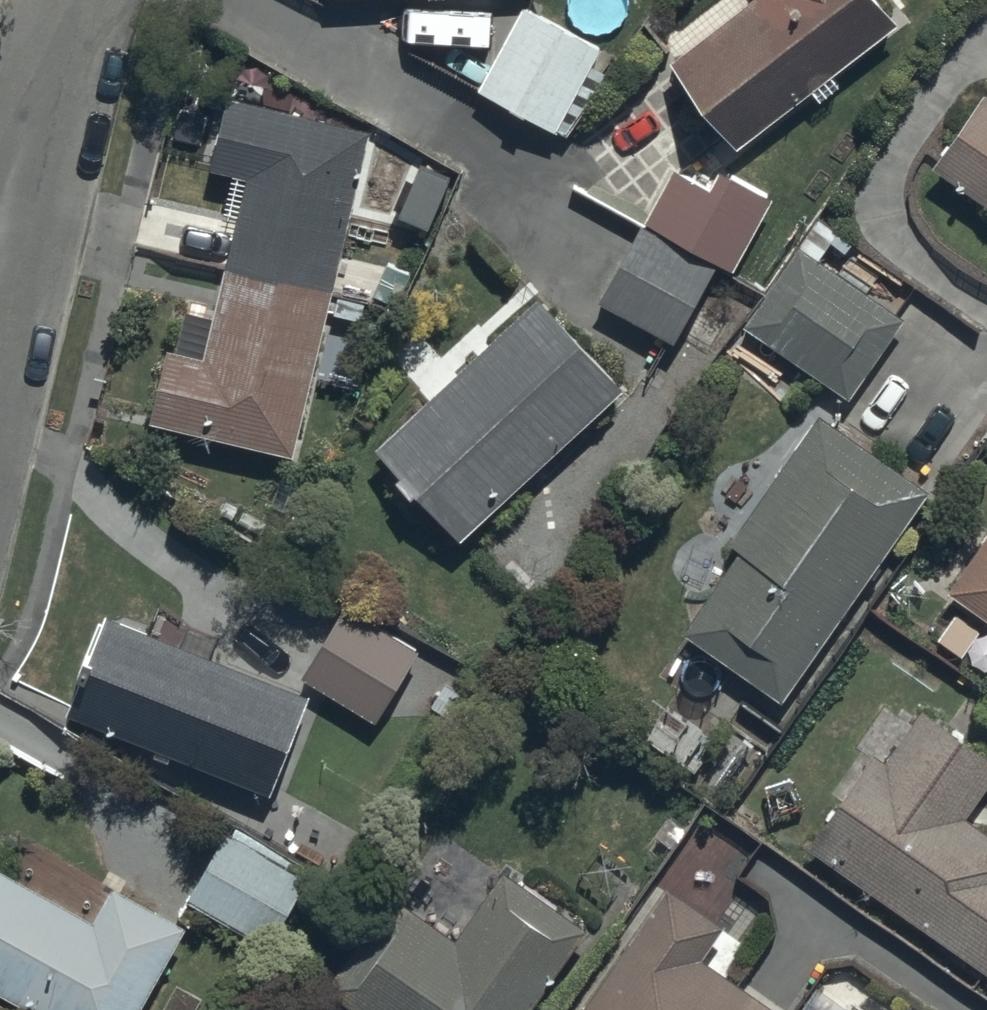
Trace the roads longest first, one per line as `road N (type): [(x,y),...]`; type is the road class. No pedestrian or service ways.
road 1 (residential): [(89,0),(0,388)]
road 2 (residential): [(0,134),(70,0)]

